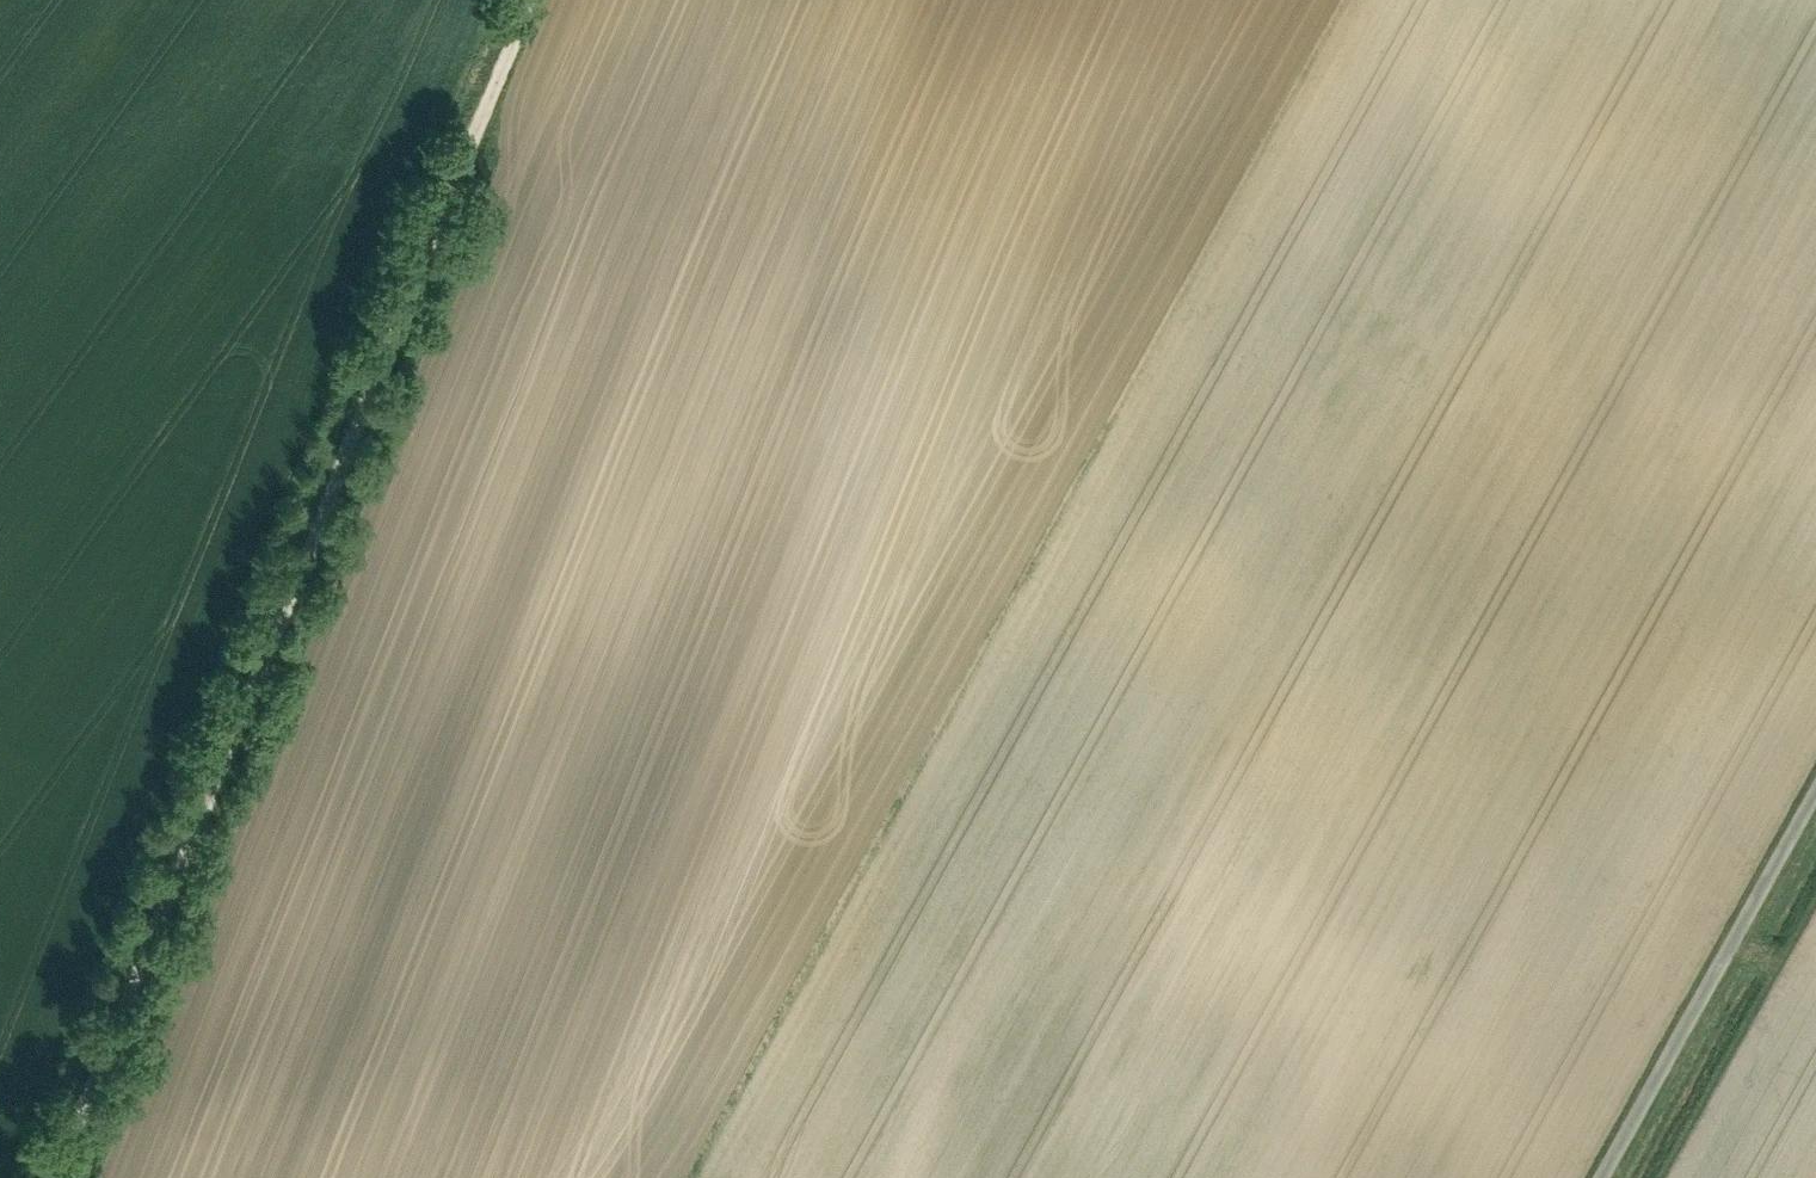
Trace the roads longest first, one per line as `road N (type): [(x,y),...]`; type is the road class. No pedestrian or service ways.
road 1 (track): [(61,1177),(533,0)]
road 2 (track): [(1815,803),(1607,1177)]

